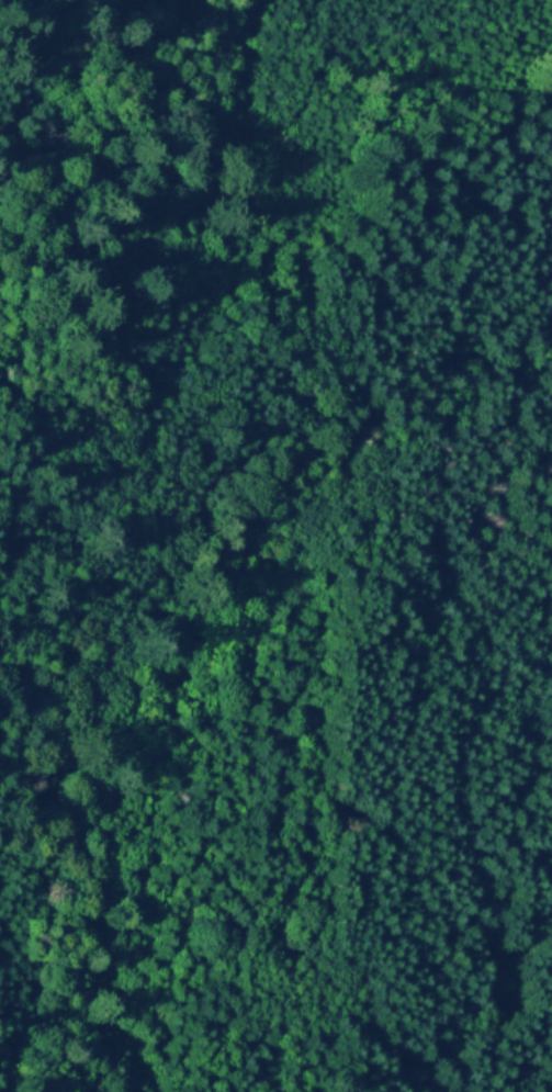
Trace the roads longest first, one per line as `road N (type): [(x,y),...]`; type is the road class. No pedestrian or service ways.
road 1 (track): [(0,450),(117,414),(172,373),(218,285),(236,192),(244,44),(257,0)]

